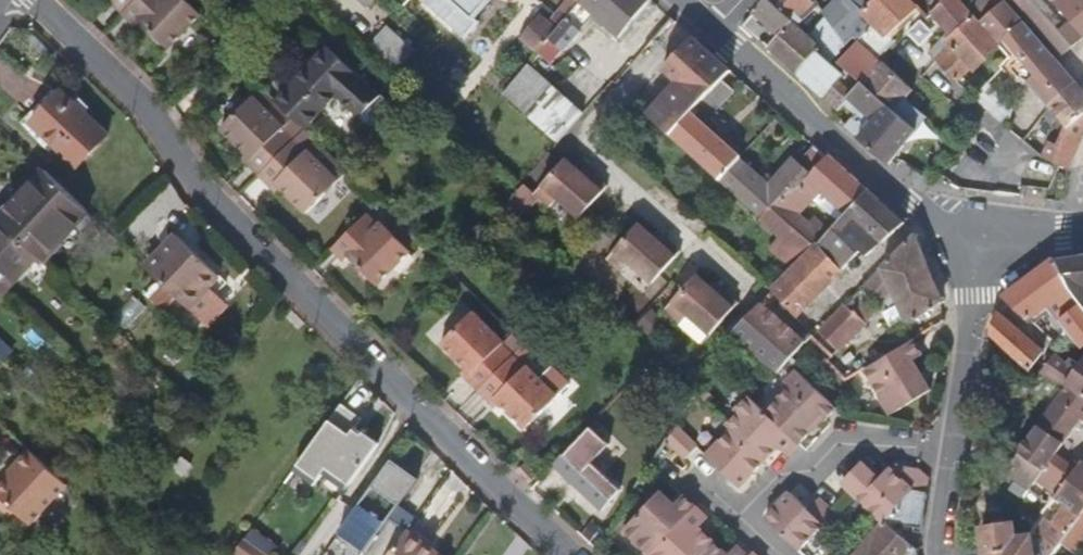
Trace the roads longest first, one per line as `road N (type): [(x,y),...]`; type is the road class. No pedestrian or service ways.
road 1 (residential): [(34,0),(208,192),(593,554)]
road 2 (residential): [(716,26),(910,204),(975,235)]
road 3 (residential): [(952,453),(850,446),(815,476),(782,481),(742,524)]
road 4 (residential): [(975,235),(952,453)]

